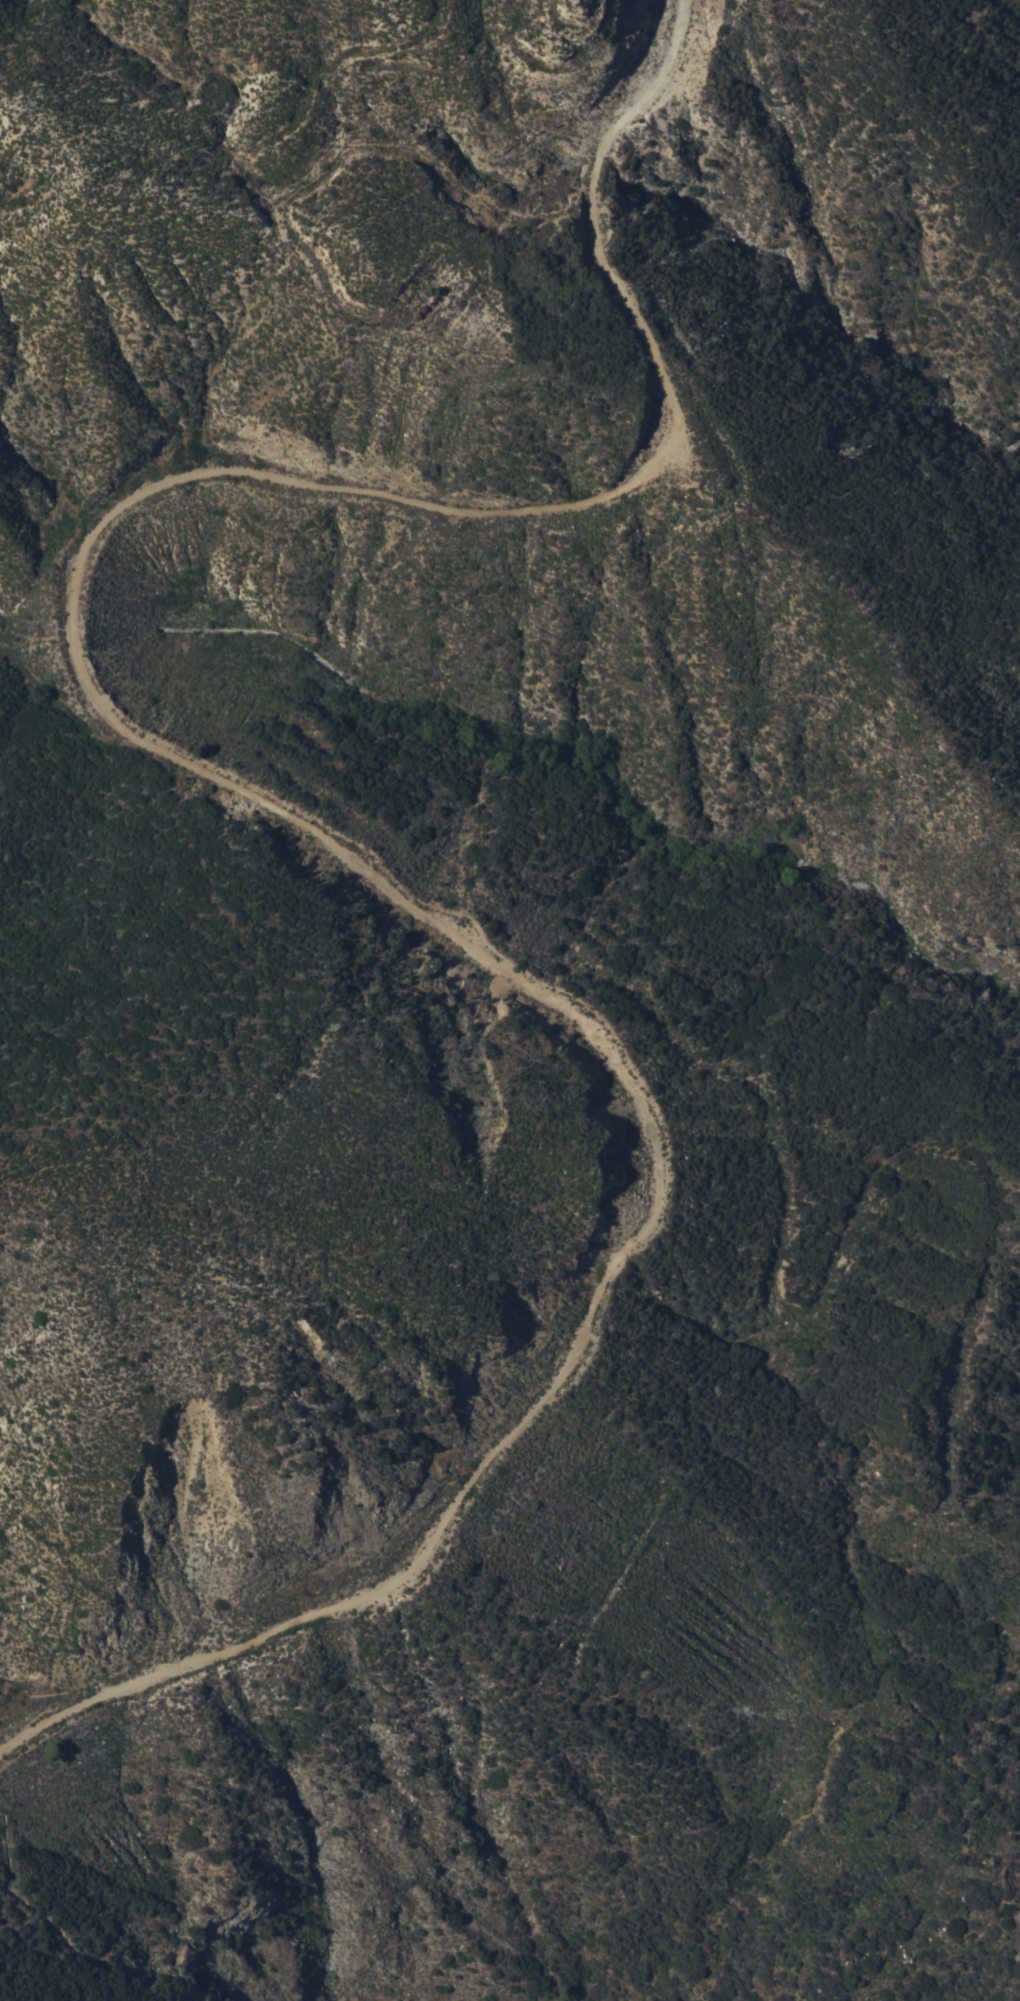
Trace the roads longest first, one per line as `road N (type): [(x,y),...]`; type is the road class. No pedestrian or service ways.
road 1 (track): [(0,1753),(67,1712),(314,1616),(360,1611),(395,1594),(458,1501),(571,1370),(615,1264),(654,1220),(660,1162),(652,1128),(598,1039),(285,818),(106,722),(81,679),(72,604),(94,531),(127,501),(199,473),(488,510),(559,511),(608,502),(644,484),(668,458),(681,411),(601,252),(596,186),(615,133),(674,67),(688,0)]

